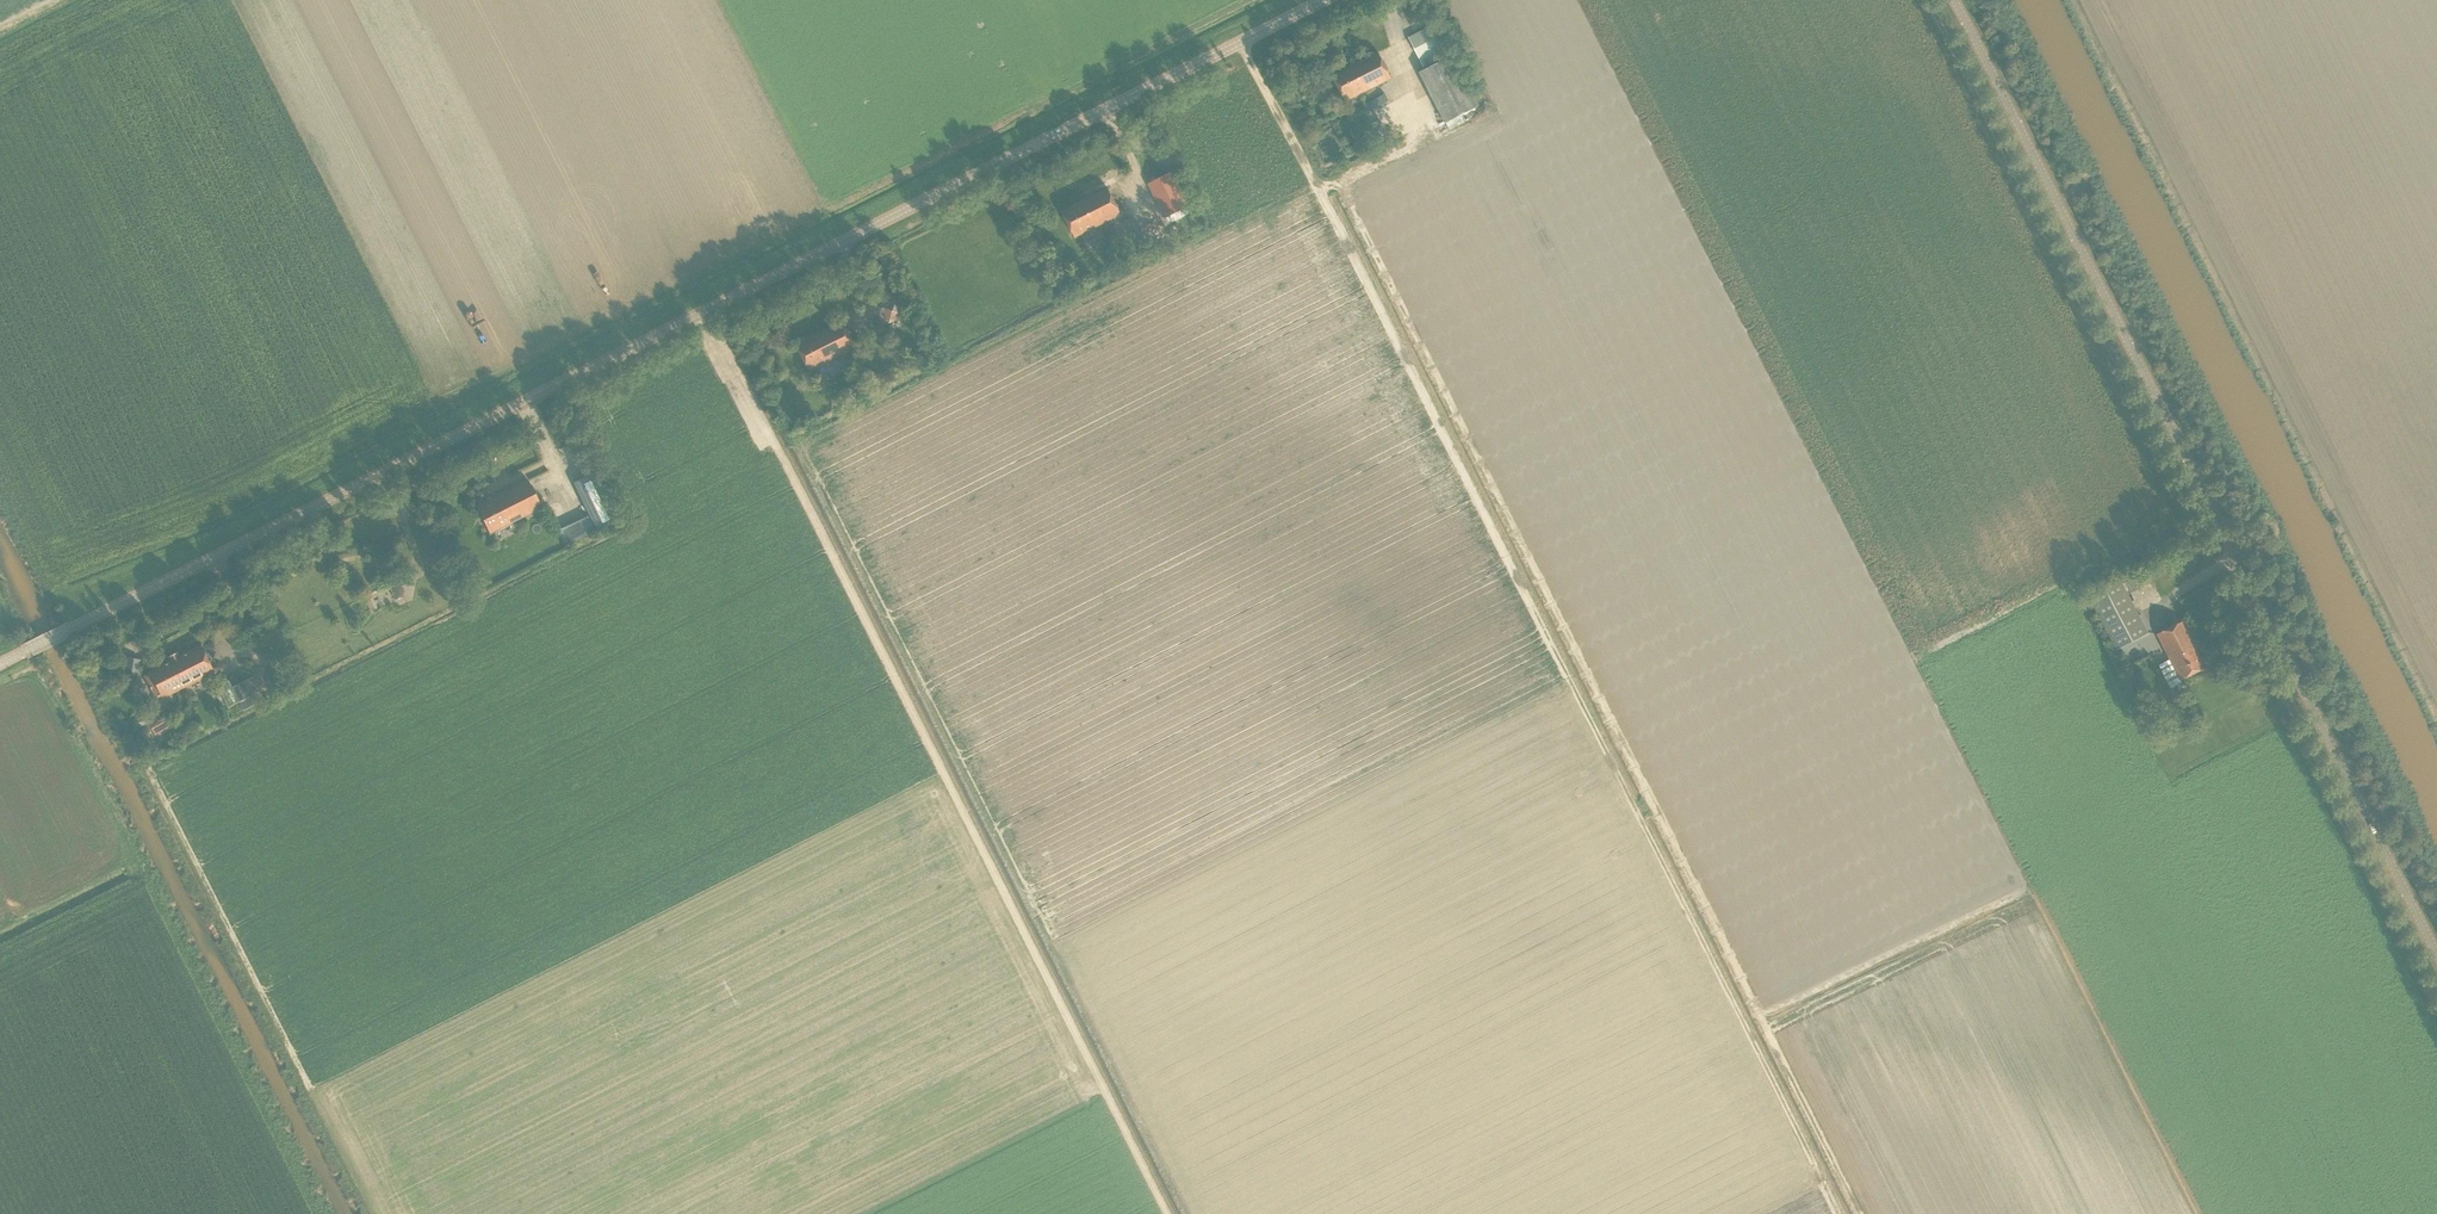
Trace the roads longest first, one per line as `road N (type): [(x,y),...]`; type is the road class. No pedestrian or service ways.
road 1 (unclassified): [(0,664),(1338,0)]
road 2 (unclassified): [(2436,951),(1957,0)]

